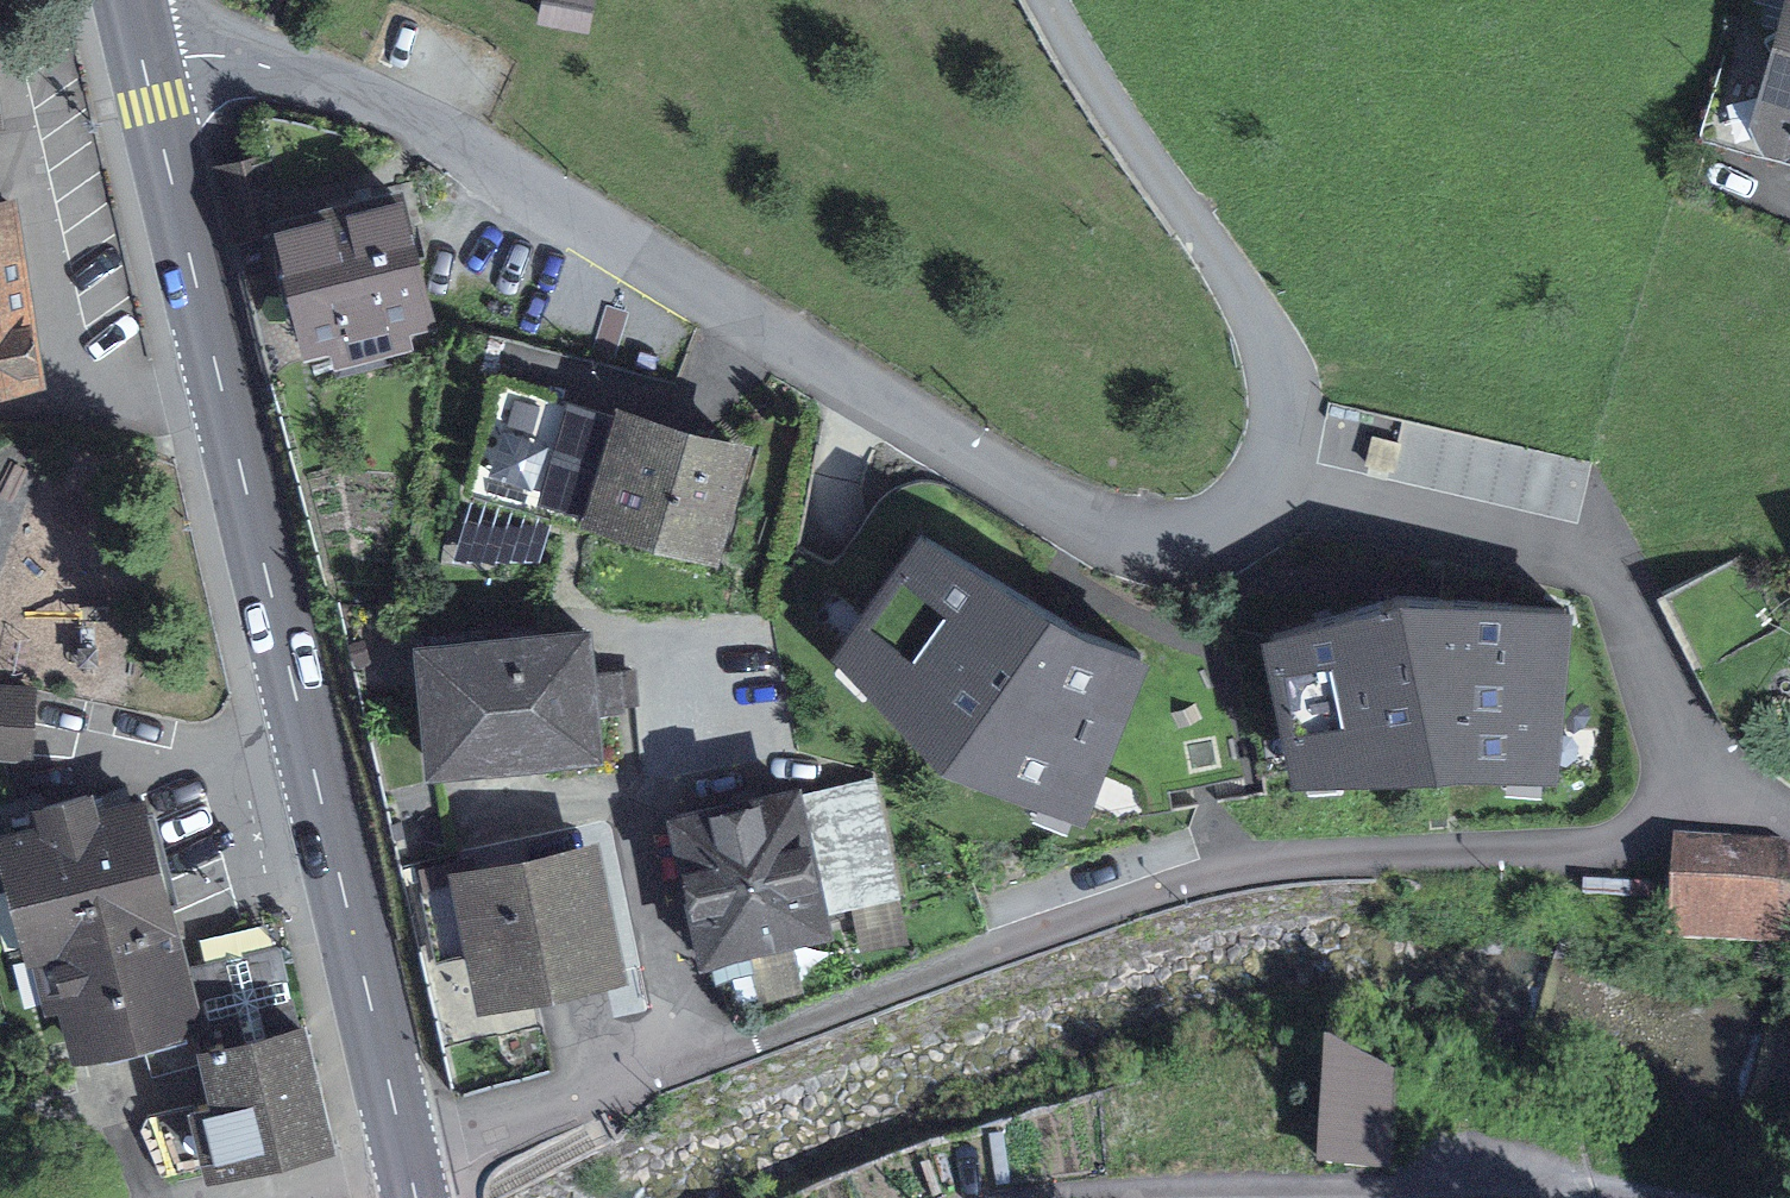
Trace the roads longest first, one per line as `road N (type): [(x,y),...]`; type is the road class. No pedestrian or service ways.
road 1 (residential): [(409,1161),(1223,872),(1601,855),(1648,826),(1683,772)]
road 2 (unclassified): [(1274,478),(1247,519),(1215,538),(1172,545),(1126,535),(1051,502),(496,169),(353,95),(248,59),(184,56),(143,64)]
road 3 (primary): [(143,64),(409,1161)]
road 4 (residential): [(1104,1197),(1610,1188),(1669,1197)]
road 5 (unclassified): [(1274,478),(1572,550),(1603,568),(1622,598),(1683,772)]
road 6 (unclassified): [(1047,0),(1272,352),(1287,414),(1274,478)]

